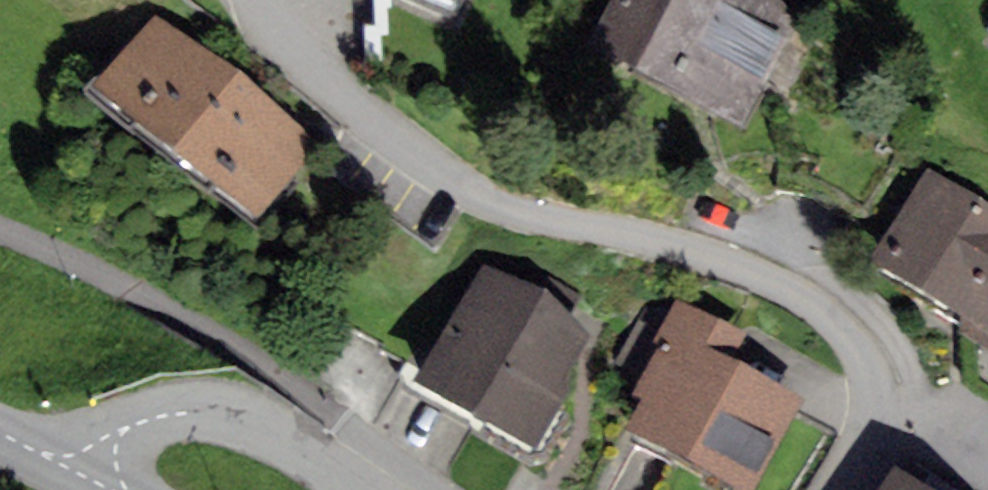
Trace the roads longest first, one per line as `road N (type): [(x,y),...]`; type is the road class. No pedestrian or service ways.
road 1 (residential): [(845,489),(863,458),(877,396),(865,358),(823,310),(681,247),(536,215),(468,189),(303,63),(267,0)]
road 2 (residential): [(91,480),(116,435),(187,411),(238,414),(366,489)]

